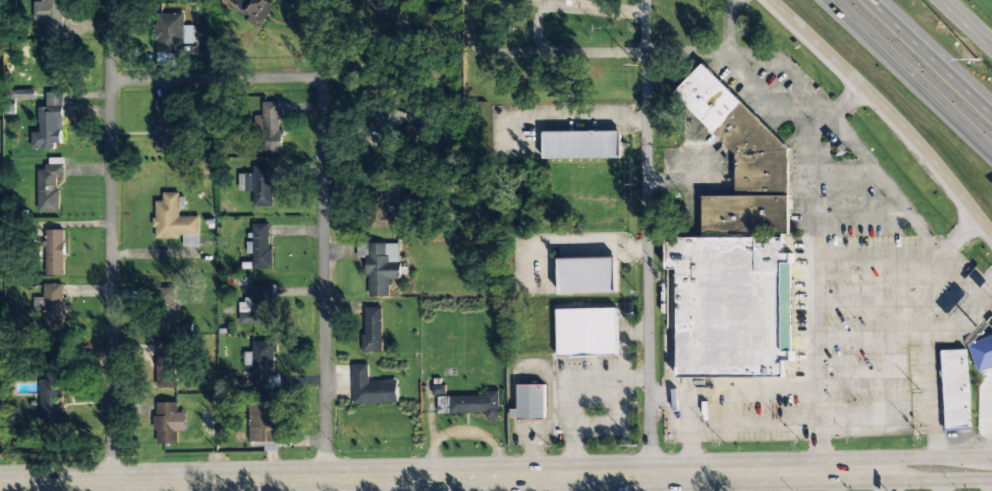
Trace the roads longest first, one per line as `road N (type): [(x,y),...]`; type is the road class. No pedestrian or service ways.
road 1 (primary): [(878,470),(0,486)]
road 2 (residential): [(116,484),(109,0)]
road 3 (residential): [(648,474),(644,0)]
road 4 (residential): [(325,479),(322,77)]
road 5 (secondary): [(771,0),(861,85),(991,232)]
road 6 (motorway): [(831,0),(991,150)]
road 7 (residential): [(322,77),(109,80)]
road 8 (motorway): [(991,115),(867,0)]

